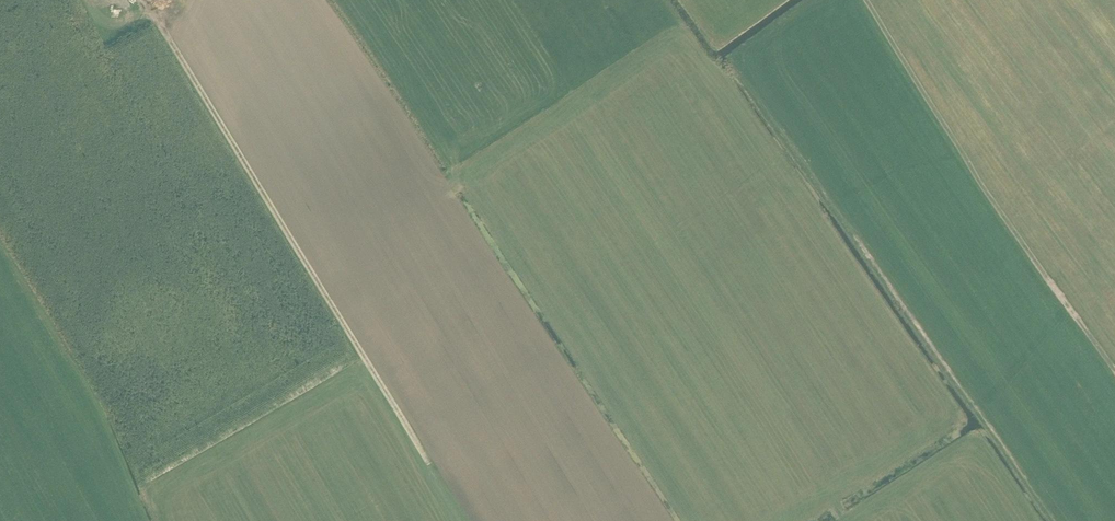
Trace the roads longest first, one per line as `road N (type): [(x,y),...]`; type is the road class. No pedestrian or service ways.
road 1 (track): [(145,0),(429,461)]
road 2 (track): [(865,0),(1114,372)]

